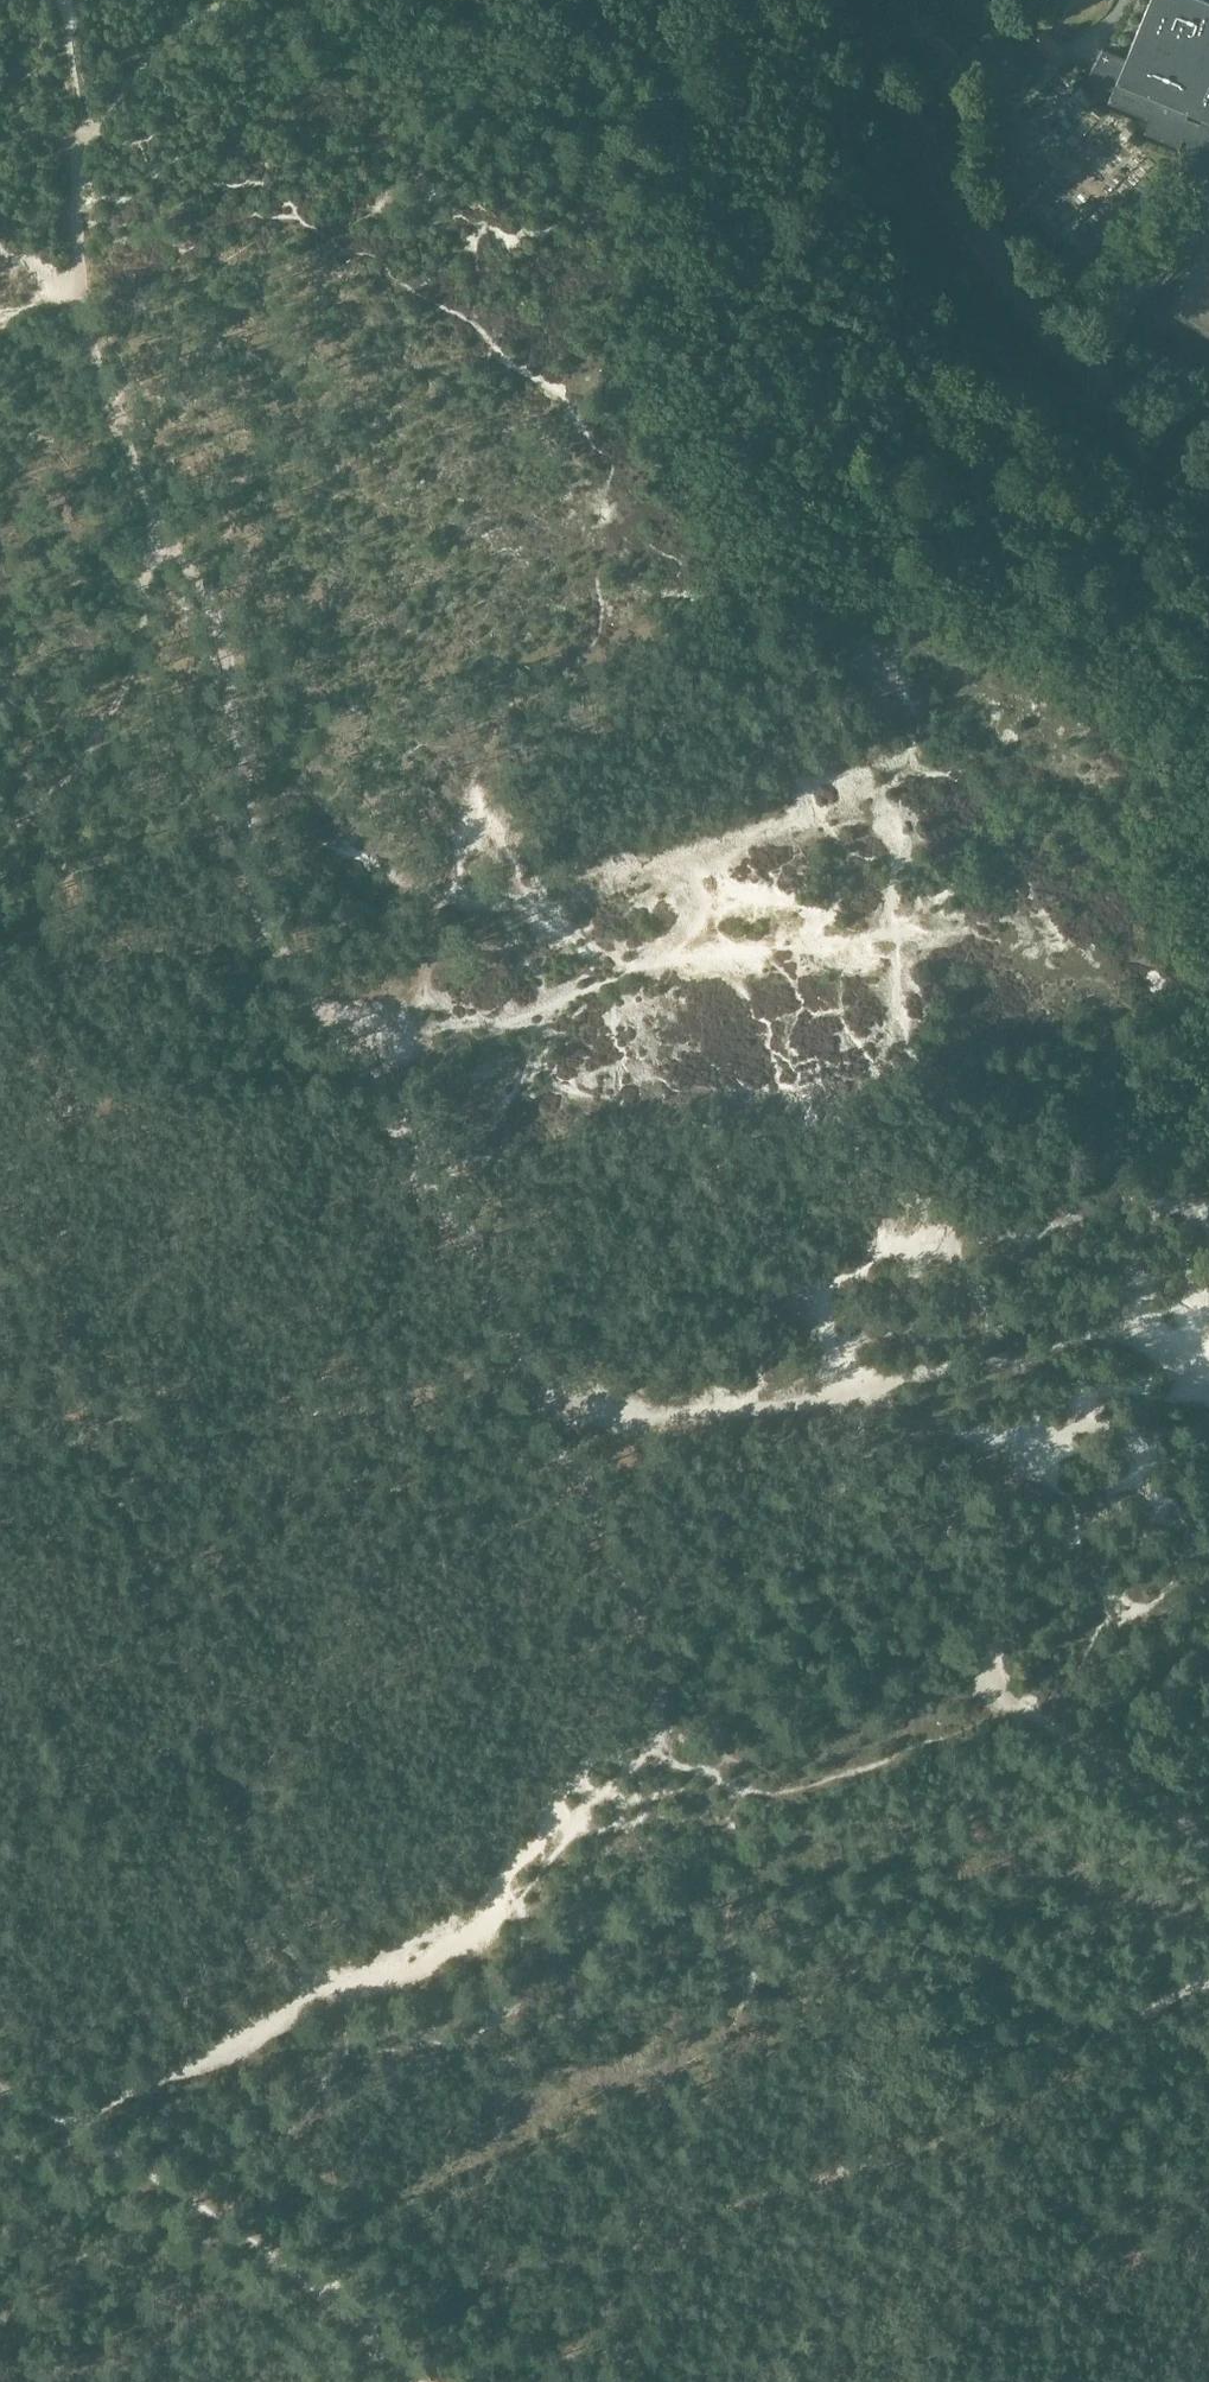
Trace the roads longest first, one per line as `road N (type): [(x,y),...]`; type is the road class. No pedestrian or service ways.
road 1 (residential): [(838,0),(906,133),(968,229),(1208,507)]

